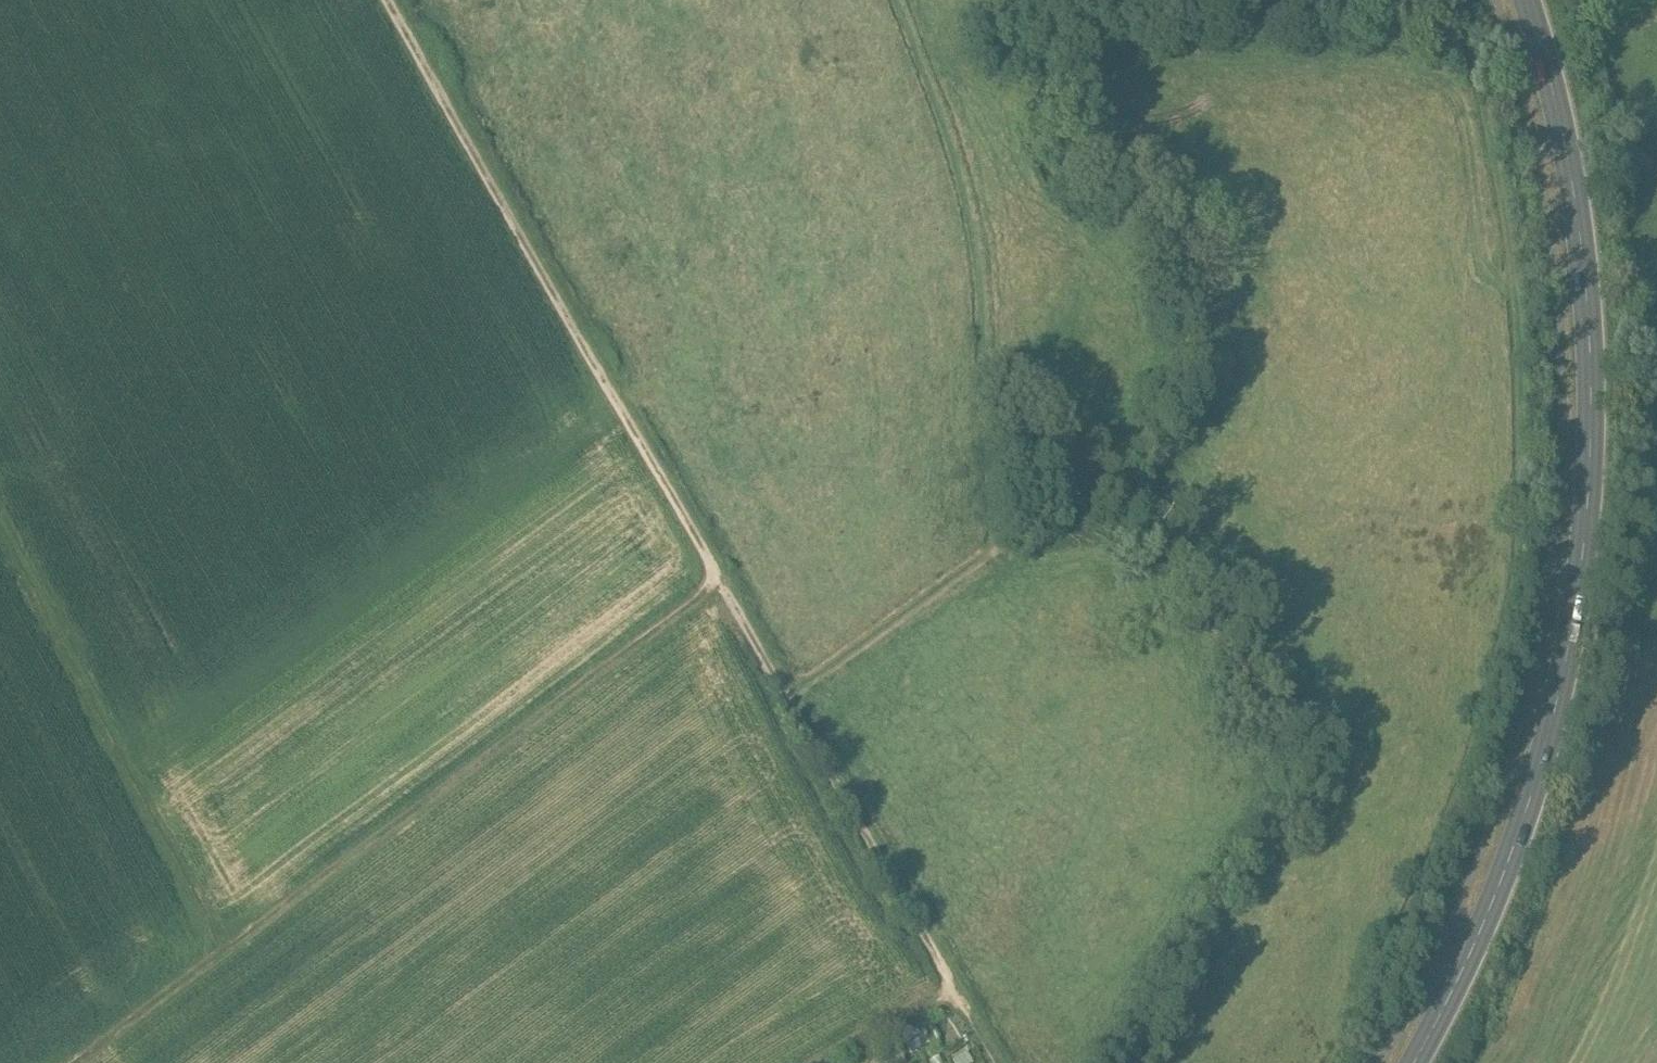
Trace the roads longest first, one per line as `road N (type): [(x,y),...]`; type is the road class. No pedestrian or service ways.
road 1 (secondary): [(1525,0),(1571,185),(1589,344),(1578,595),(1549,738),(1501,882),(1411,1062)]
road 2 (track): [(790,694),(998,546),(979,239),(929,65),(900,0)]
road 3 (track): [(79,1062),(718,578)]
road 4 (track): [(387,0),(718,578)]
road 5 (track): [(0,529),(227,954)]
road 6 (track): [(790,694),(1004,1062)]
road 7 (track): [(718,578),(790,694)]

